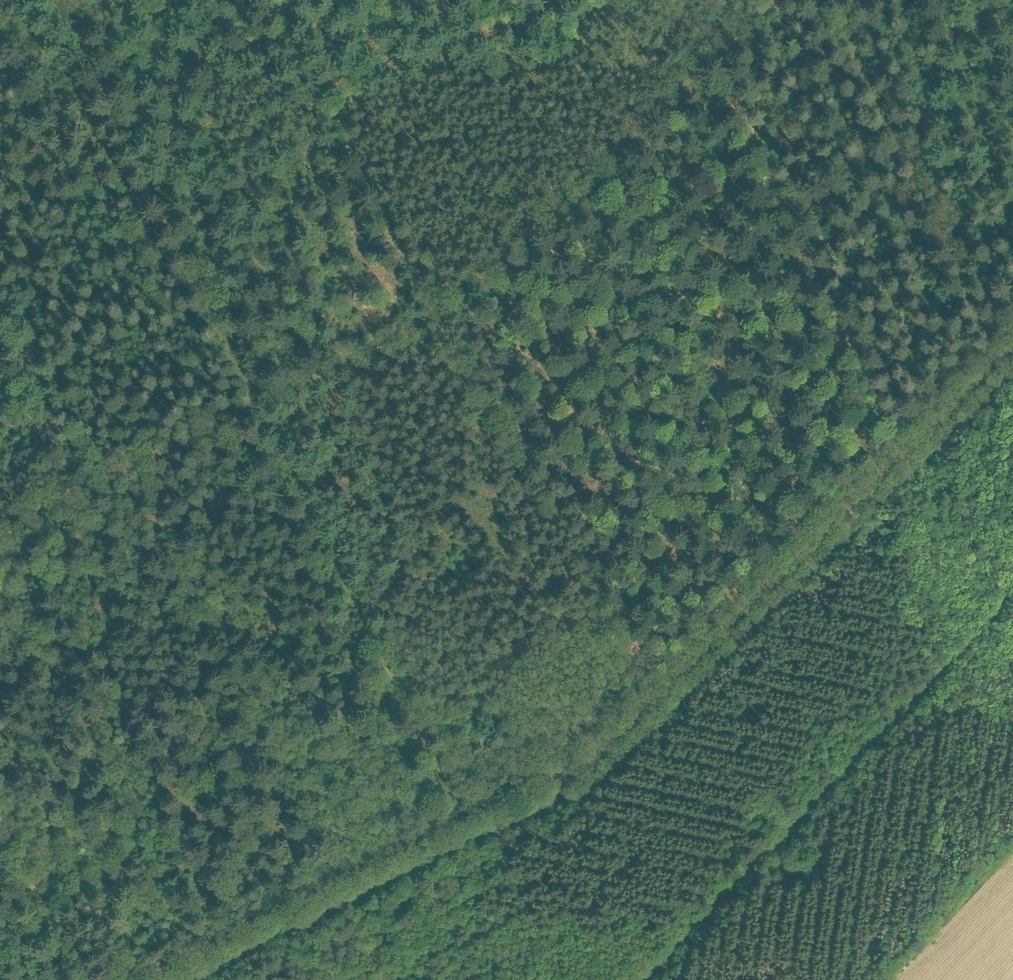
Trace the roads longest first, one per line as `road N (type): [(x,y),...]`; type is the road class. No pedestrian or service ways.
road 1 (track): [(631,979),(1011,601),(907,456),(713,53)]
road 2 (track): [(0,533),(440,320),(767,0)]
road 3 (track): [(458,808),(61,0)]
road 4 (track): [(1012,349),(589,764),(541,770),(458,808)]
road 5 (track): [(458,808),(105,979)]

